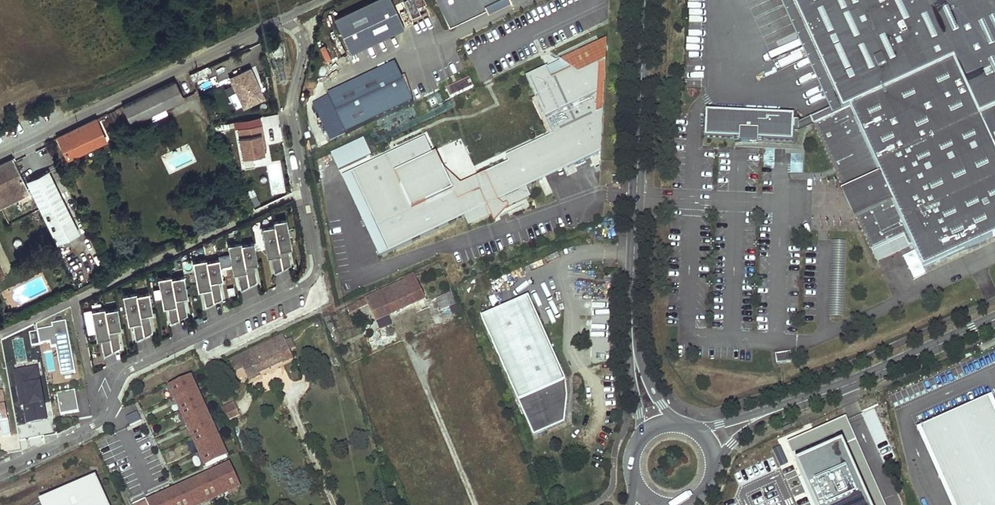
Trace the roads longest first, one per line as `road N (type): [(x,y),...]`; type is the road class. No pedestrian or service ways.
road 1 (residential): [(0,474),(87,433),(145,362),(312,278),(317,261),(292,105),(303,49),(282,18)]
road 2 (unclassified): [(645,0),(635,358)]
road 3 (residential): [(282,18),(0,151)]
road 4 (tertiary): [(763,417),(994,319)]

